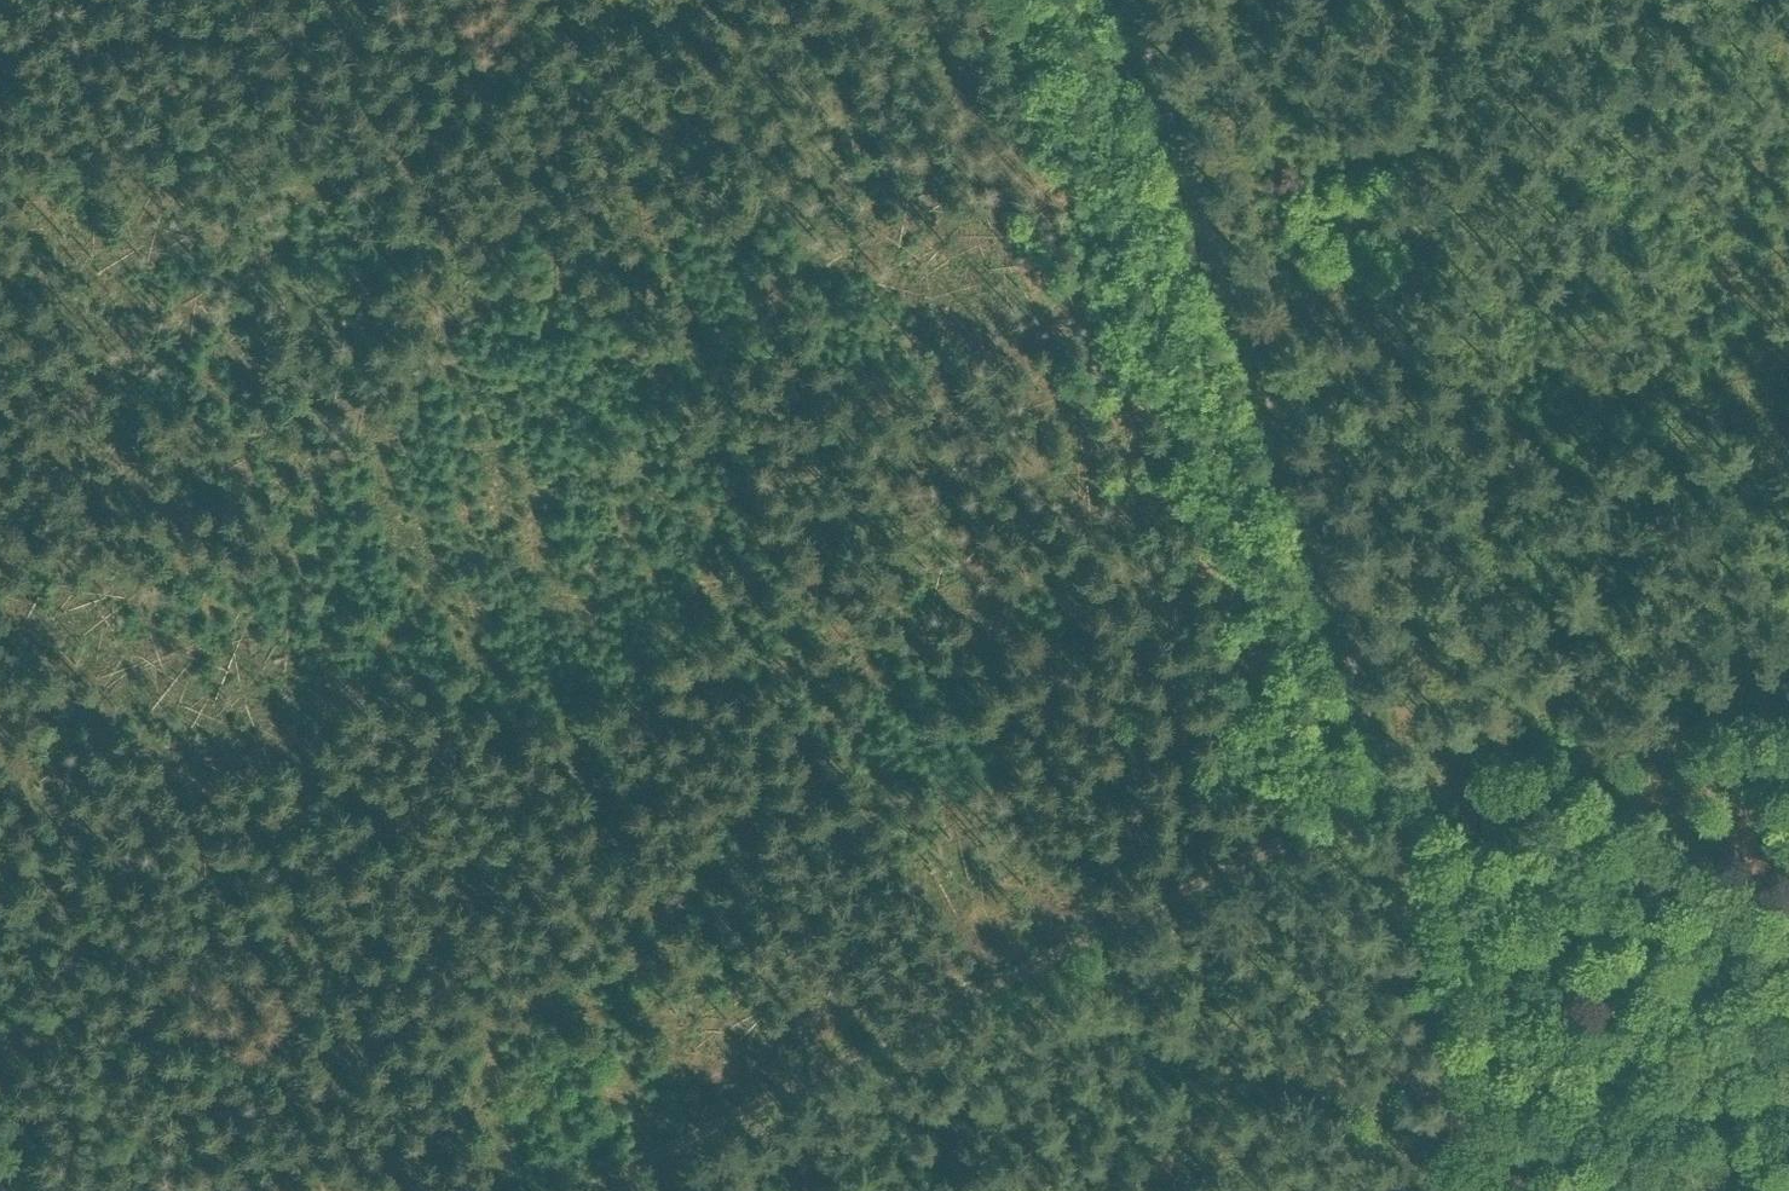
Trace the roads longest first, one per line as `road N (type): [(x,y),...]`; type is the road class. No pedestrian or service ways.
road 1 (track): [(585,1190),(1278,842),(1384,797),(1475,1190)]
road 2 (track): [(1123,0),(1384,797)]
road 3 (track): [(1788,712),(1384,797)]

